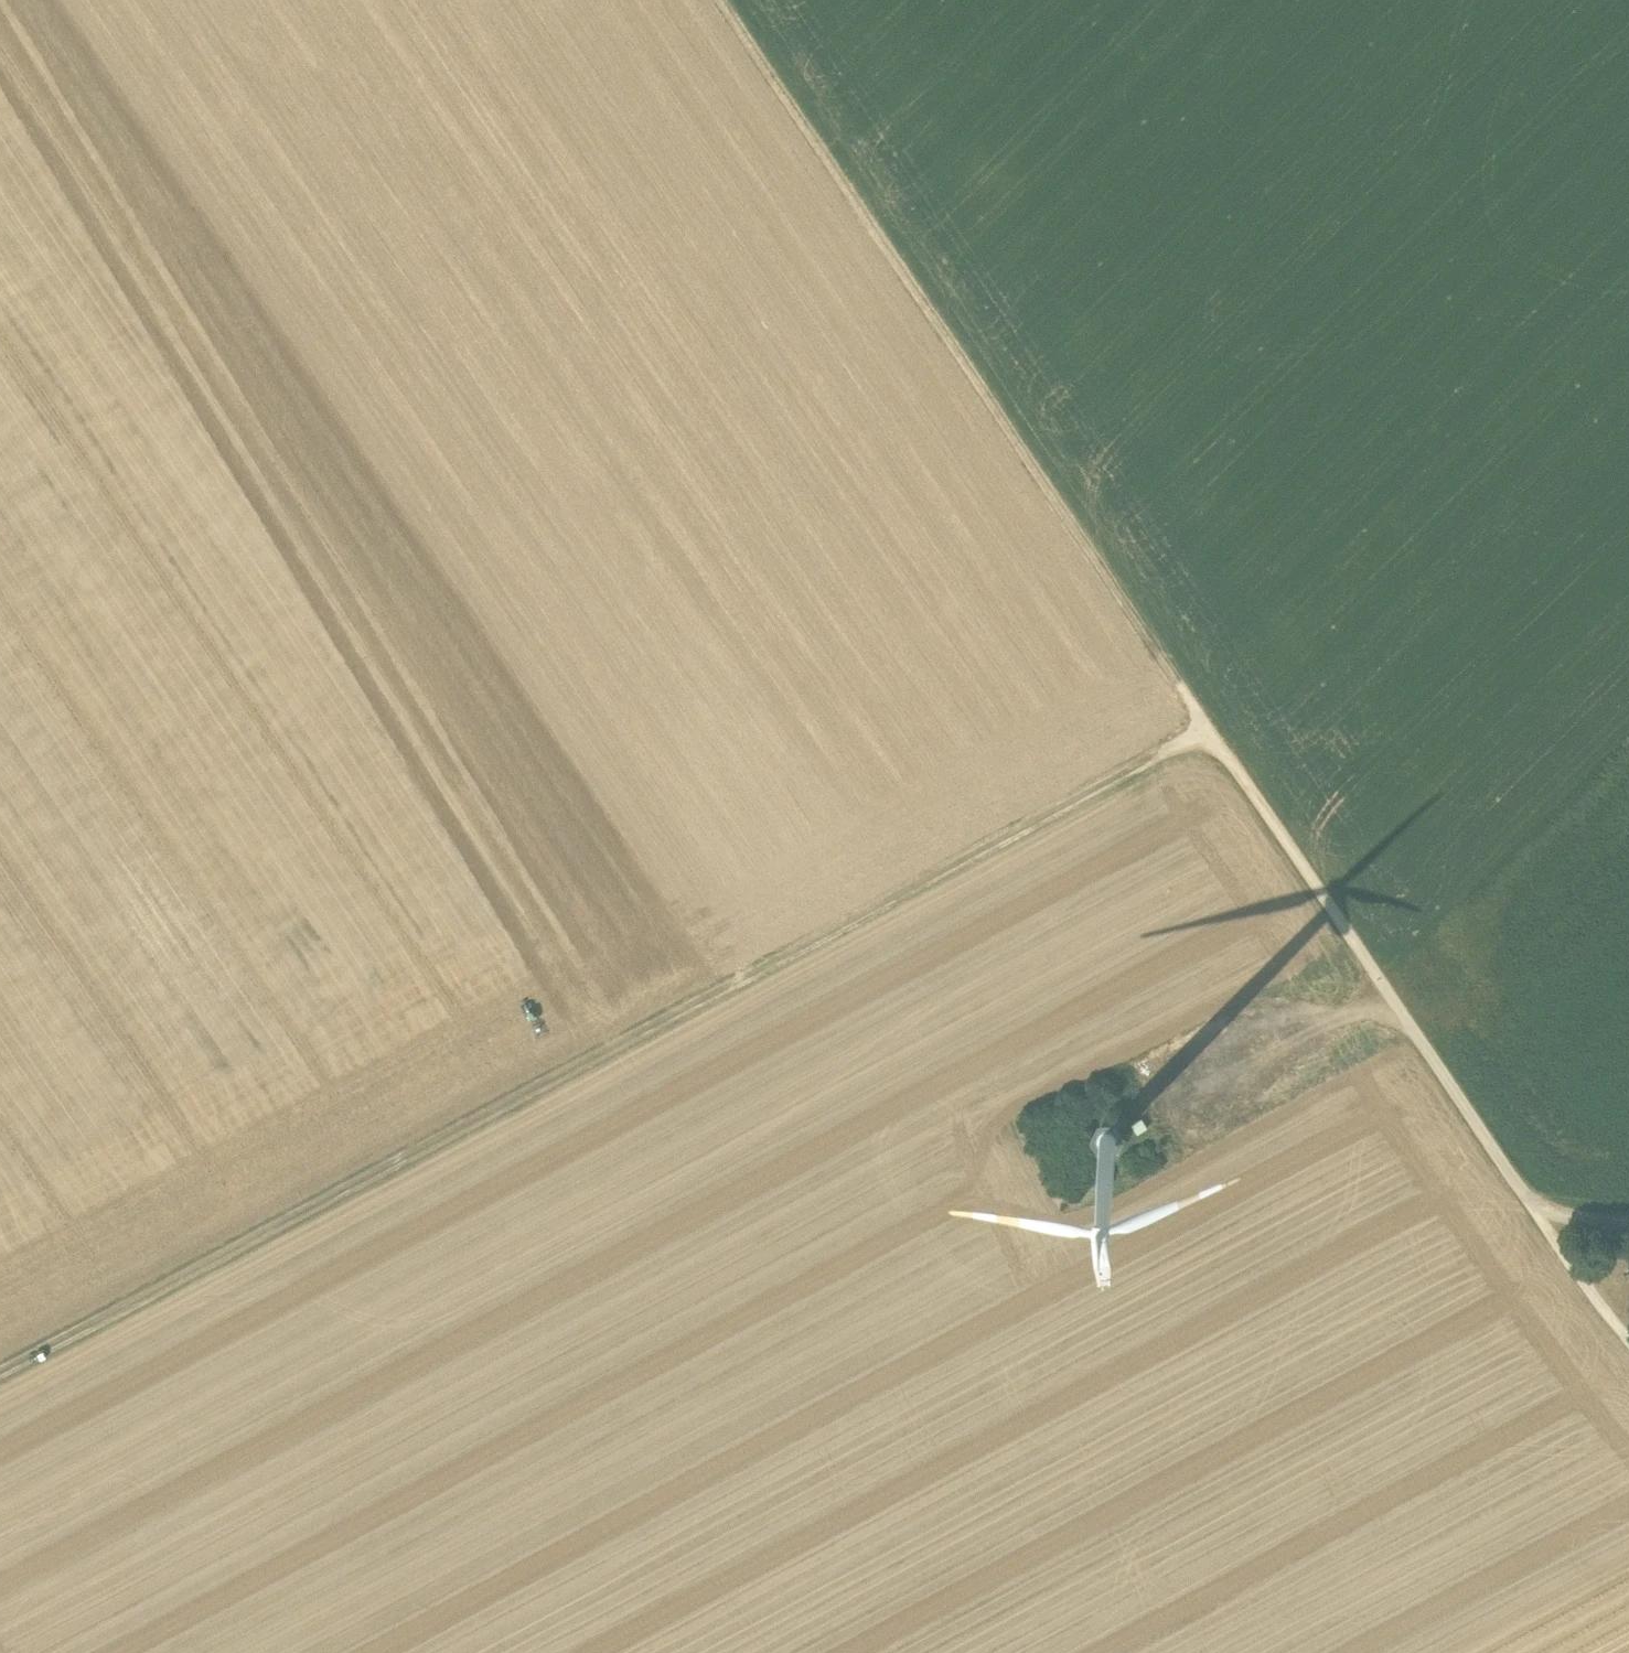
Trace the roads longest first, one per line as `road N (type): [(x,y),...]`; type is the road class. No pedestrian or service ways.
road 1 (track): [(711,0),(1445,1076),(1628,1319)]
road 2 (track): [(1208,730),(0,1372)]

